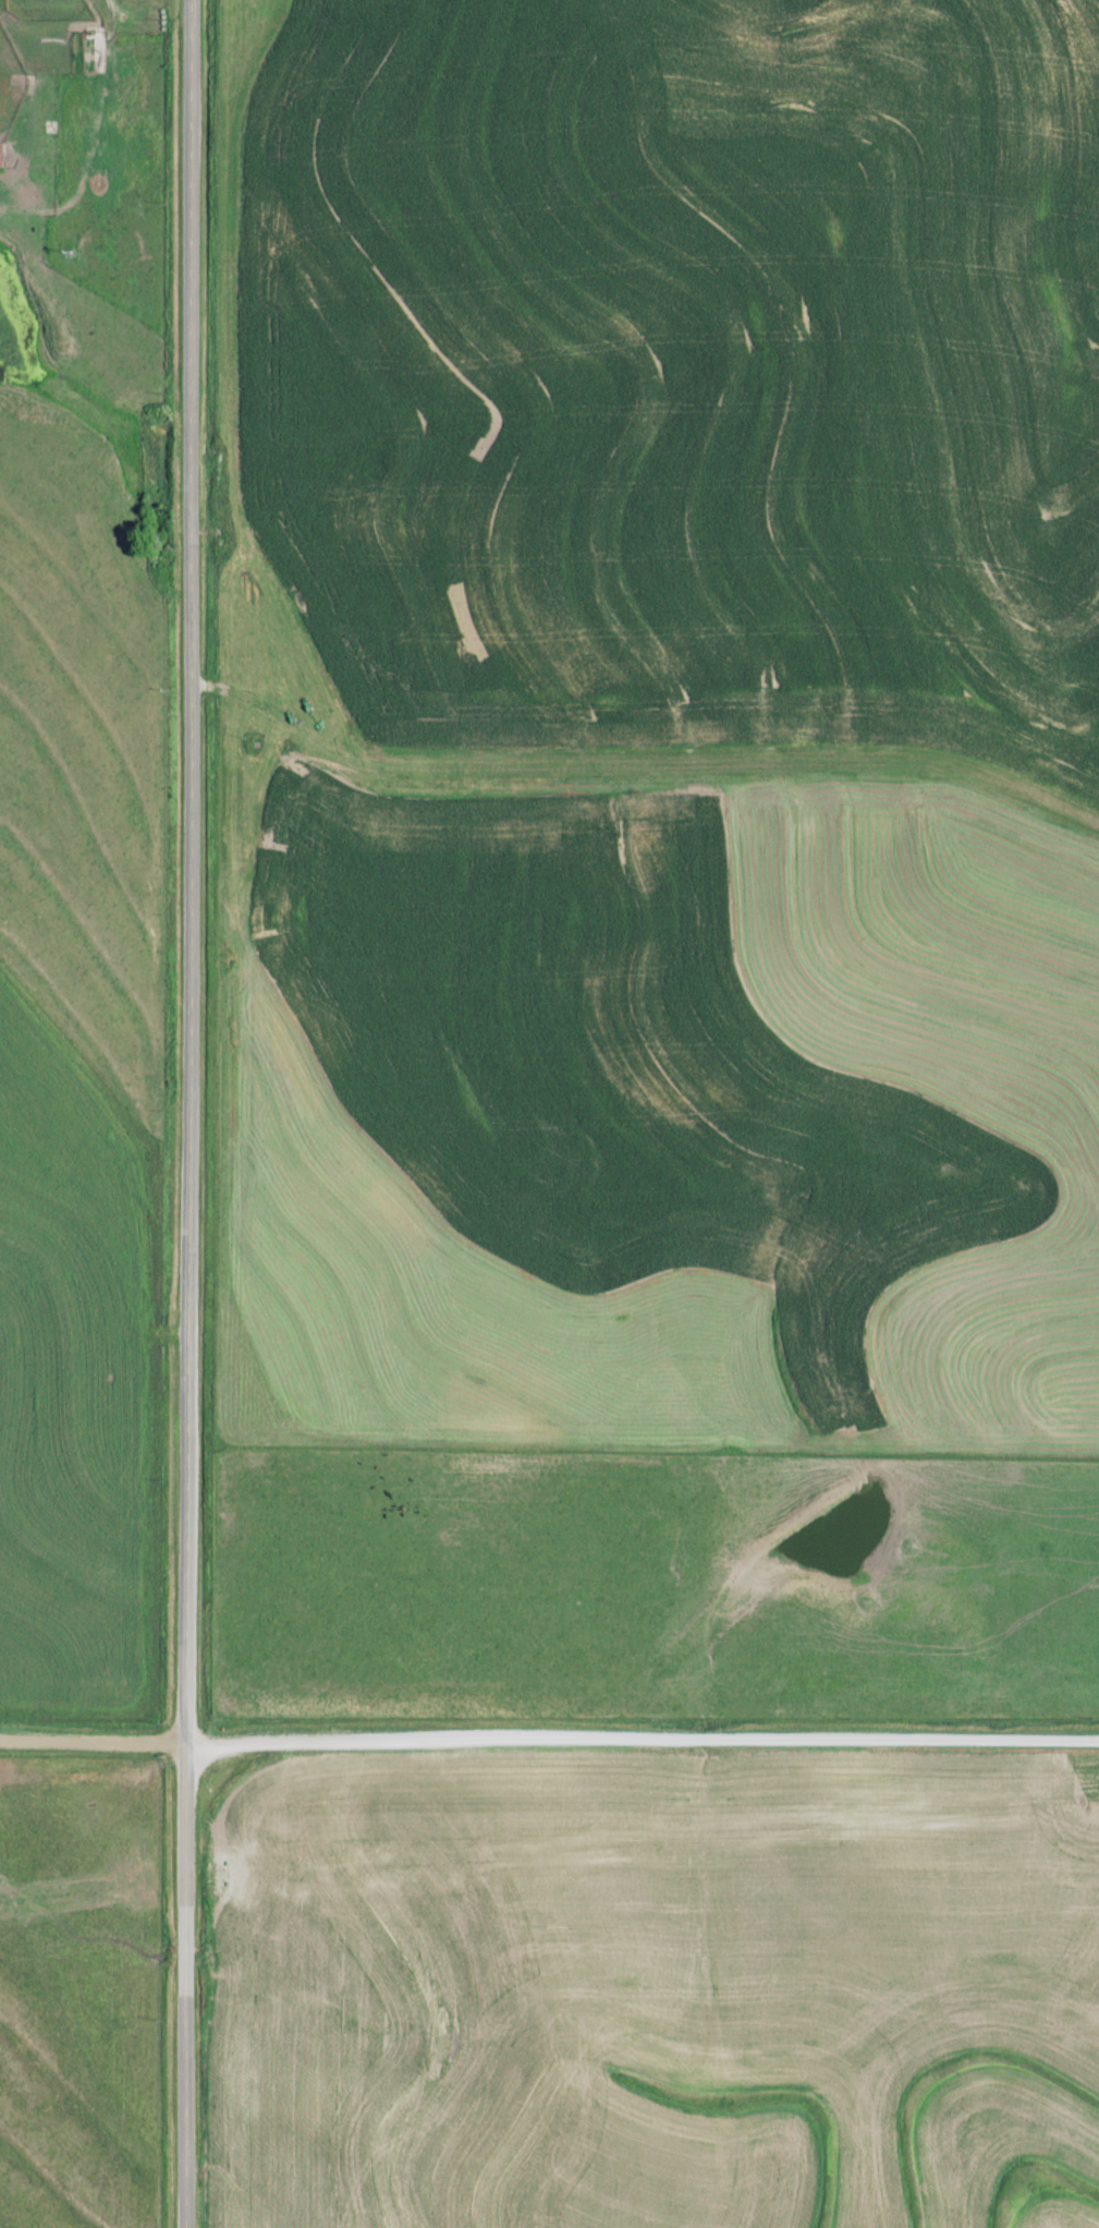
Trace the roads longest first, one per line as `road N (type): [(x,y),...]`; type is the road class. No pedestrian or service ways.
road 1 (tertiary): [(178,2227),(184,0)]
road 2 (residential): [(180,1754),(1098,1750)]
road 3 (residential): [(180,1754),(0,1751)]

